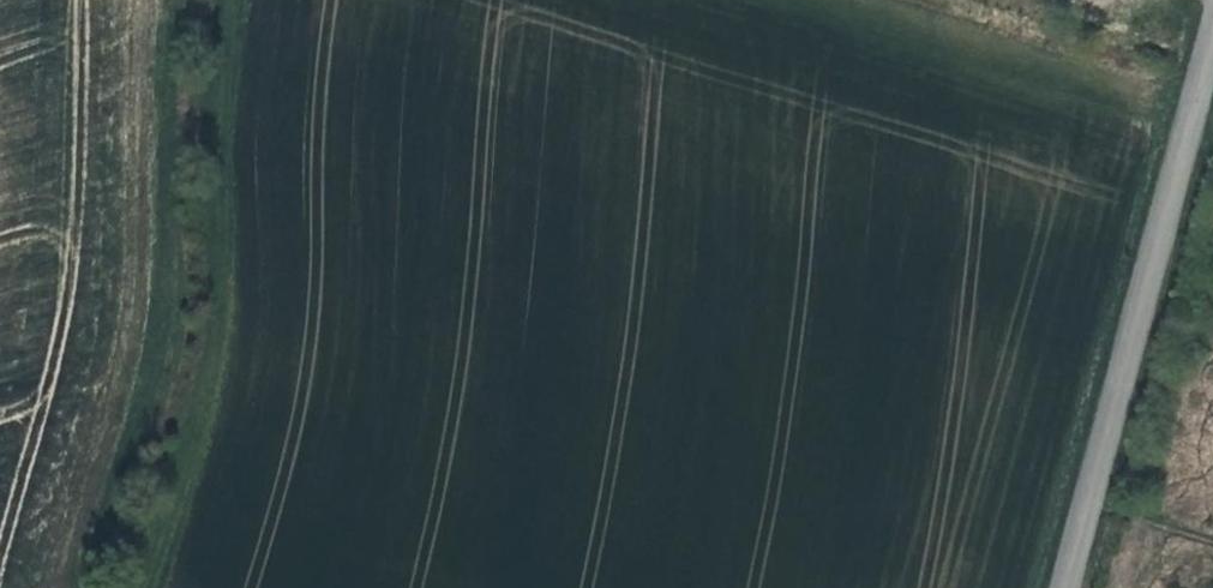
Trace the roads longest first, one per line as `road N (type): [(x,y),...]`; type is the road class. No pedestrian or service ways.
road 1 (unclassified): [(1070,587),(1212,69)]

